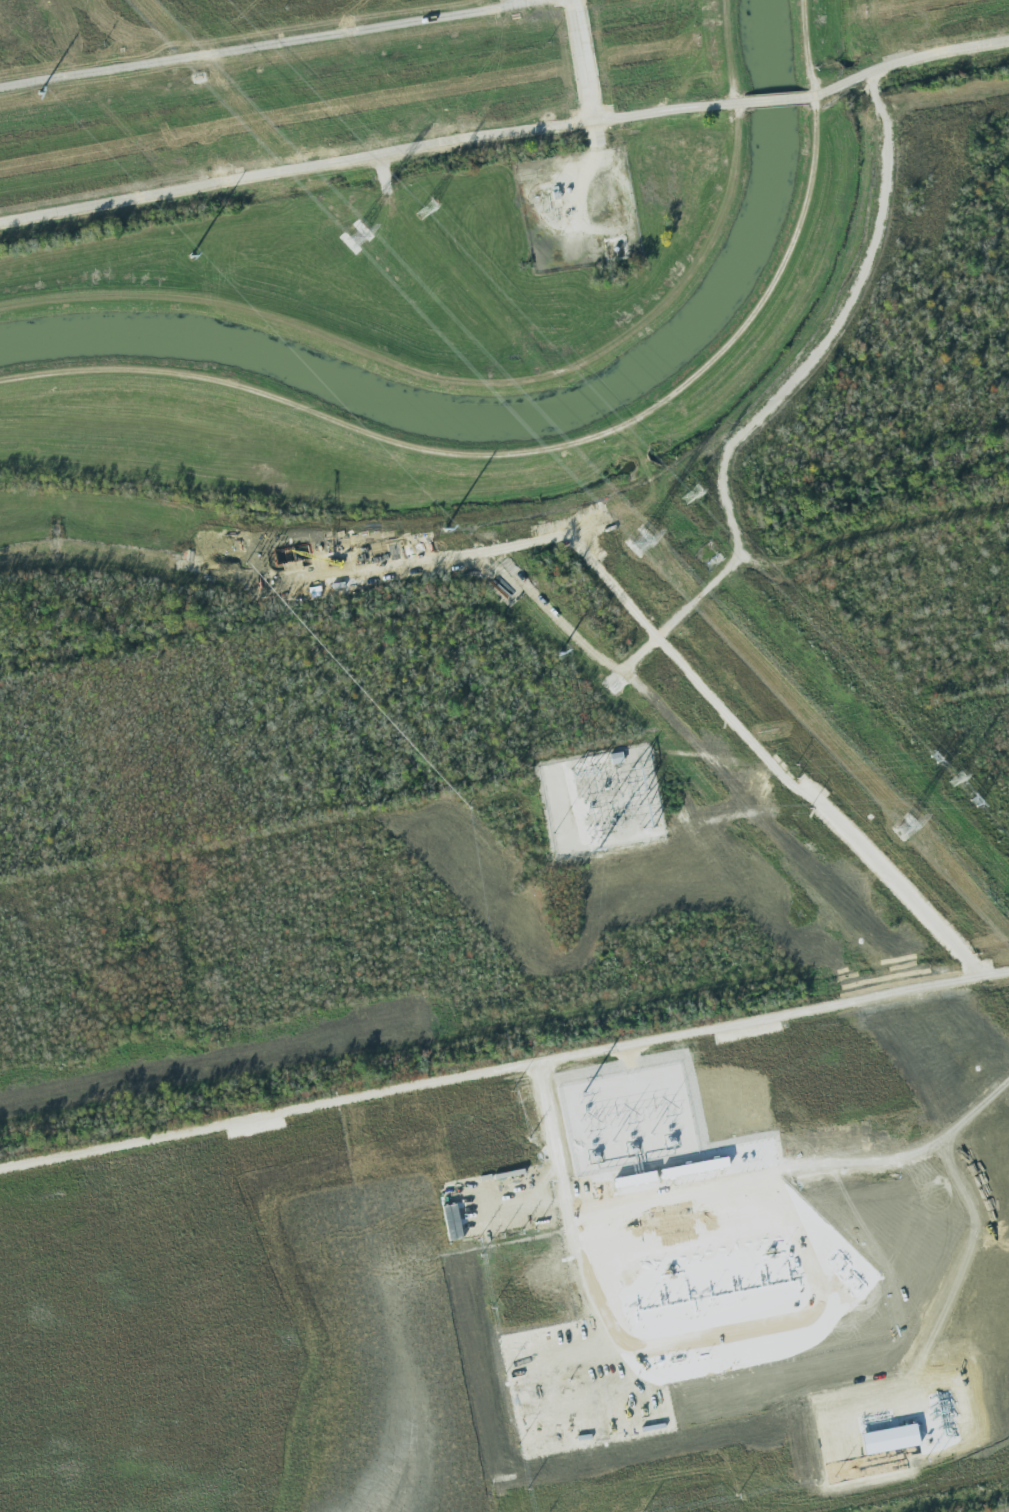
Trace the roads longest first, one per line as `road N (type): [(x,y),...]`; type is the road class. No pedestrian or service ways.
road 1 (residential): [(750,102),(0,227)]

